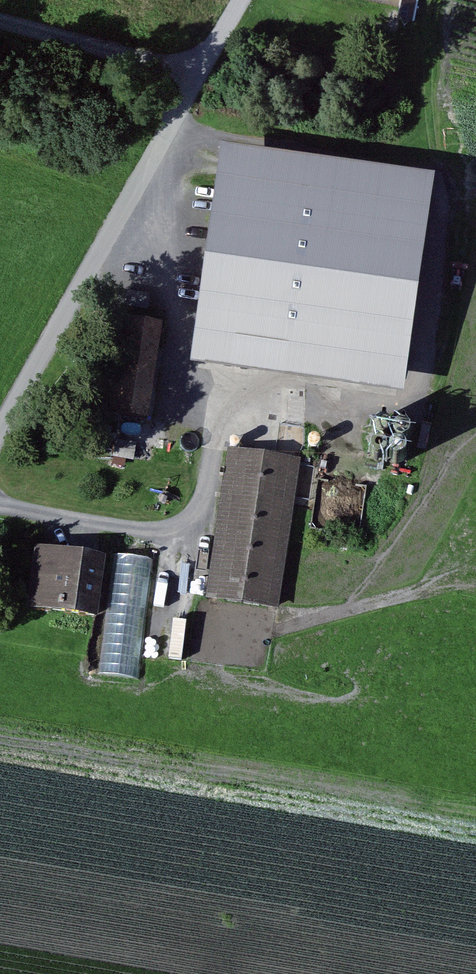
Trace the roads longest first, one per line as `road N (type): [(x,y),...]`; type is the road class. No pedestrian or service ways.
road 1 (unclassified): [(243,0),(0,435)]
road 2 (track): [(0,21),(199,79)]

